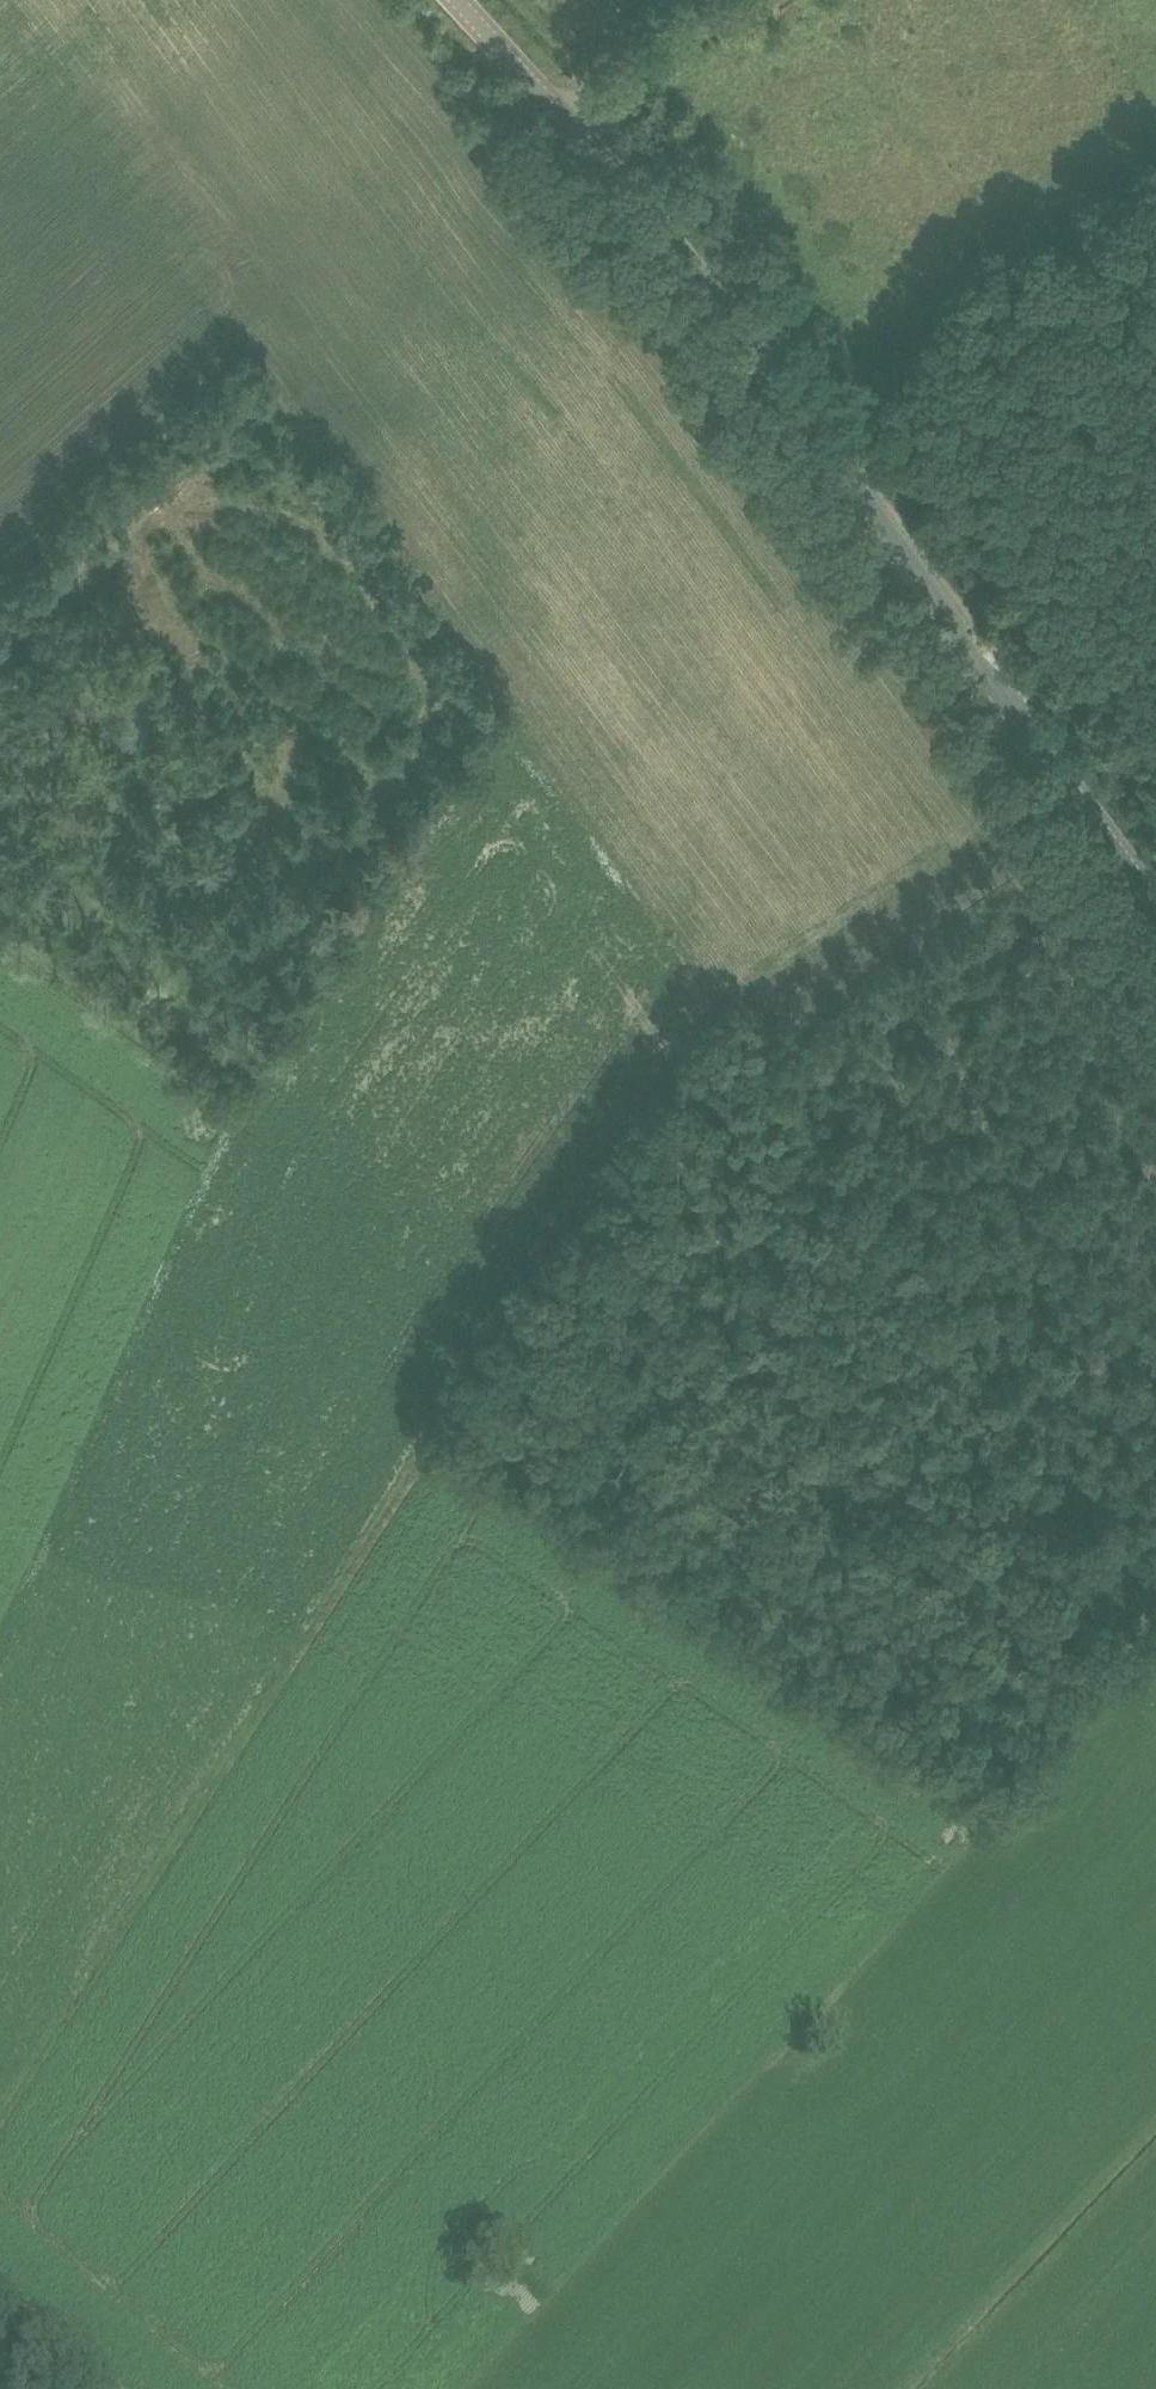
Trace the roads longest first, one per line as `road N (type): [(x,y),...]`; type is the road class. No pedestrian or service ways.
road 1 (tertiary): [(1155,906),(573,118),(462,0)]

